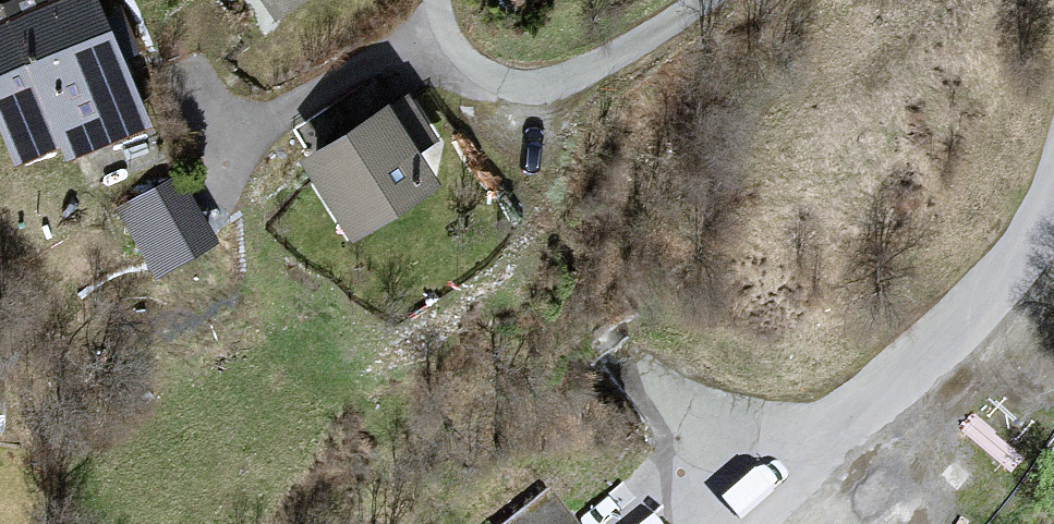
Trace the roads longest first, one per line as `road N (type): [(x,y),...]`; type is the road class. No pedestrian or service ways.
road 1 (residential): [(1053,189),(1000,281),(769,501)]
road 2 (residential): [(704,0),(605,62),(529,83),(465,55),(448,33),(440,0)]
road 3 (unclassified): [(769,501),(608,346)]

